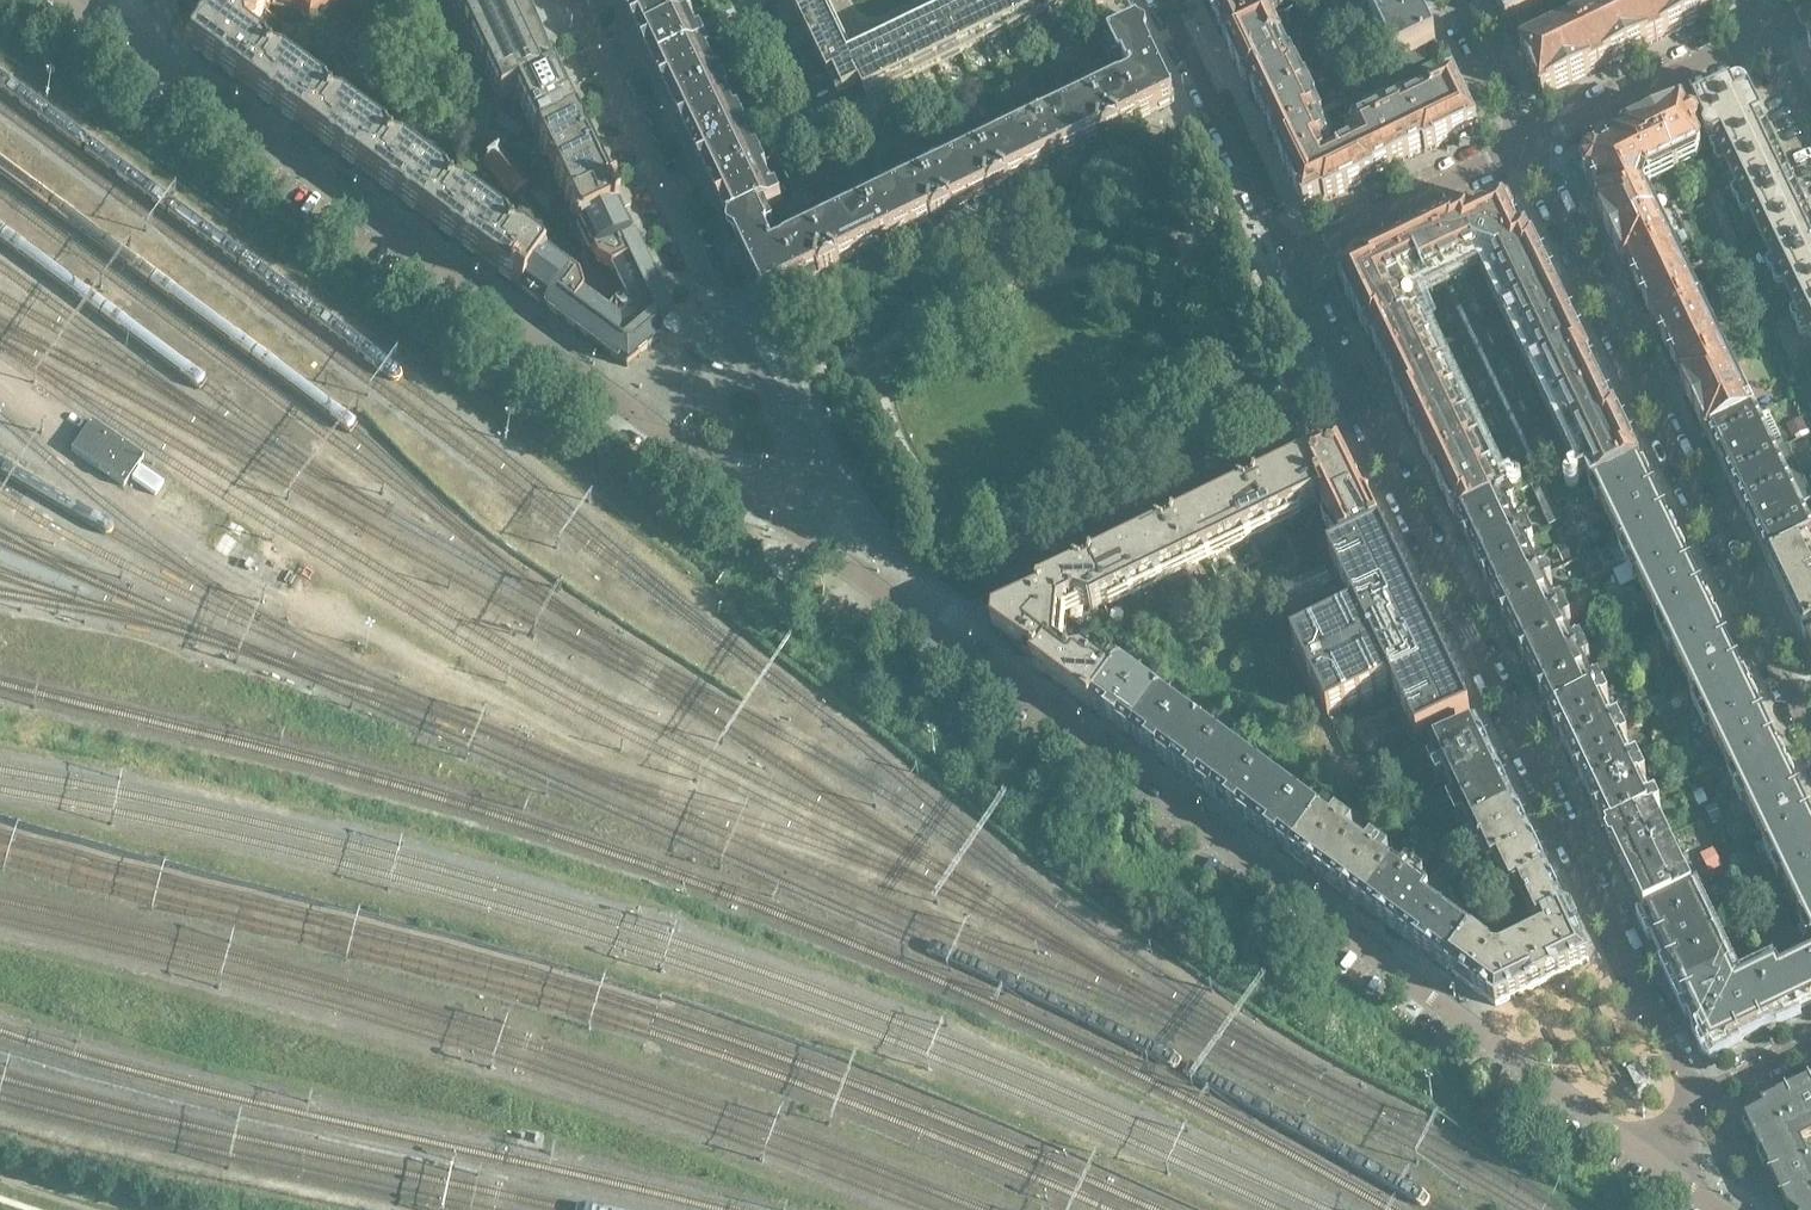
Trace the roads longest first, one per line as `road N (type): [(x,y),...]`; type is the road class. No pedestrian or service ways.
road 1 (residential): [(1652,1154),(773,518)]
road 2 (residential): [(1289,258),(1691,1100)]
road 3 (residential): [(138,54),(773,518)]
road 4 (residential): [(1810,735),(1526,144)]
road 5 (residential): [(773,518),(799,482),(800,461),(576,0)]
road 6 (residential): [(1289,258),(1172,0)]
road 7 (residential): [(1289,258),(1526,144)]
road 8 (residential): [(1526,144),(1761,28)]
road 9 (residential): [(1526,144),(1456,0)]
road 10 (residential): [(1691,1100),(1810,1043)]

